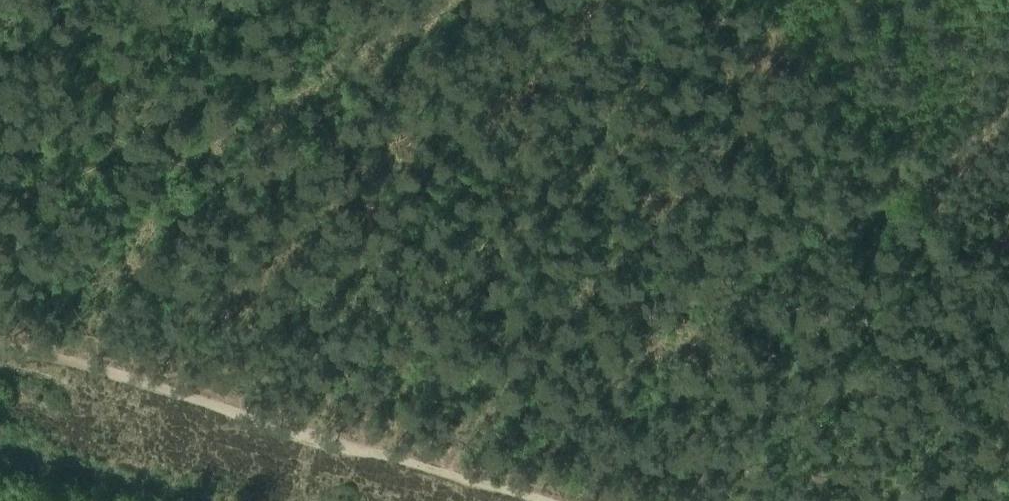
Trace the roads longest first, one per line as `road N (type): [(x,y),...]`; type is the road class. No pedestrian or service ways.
road 1 (track): [(552,500),(0,340)]
road 2 (track): [(1008,122),(932,189),(1008,255)]

